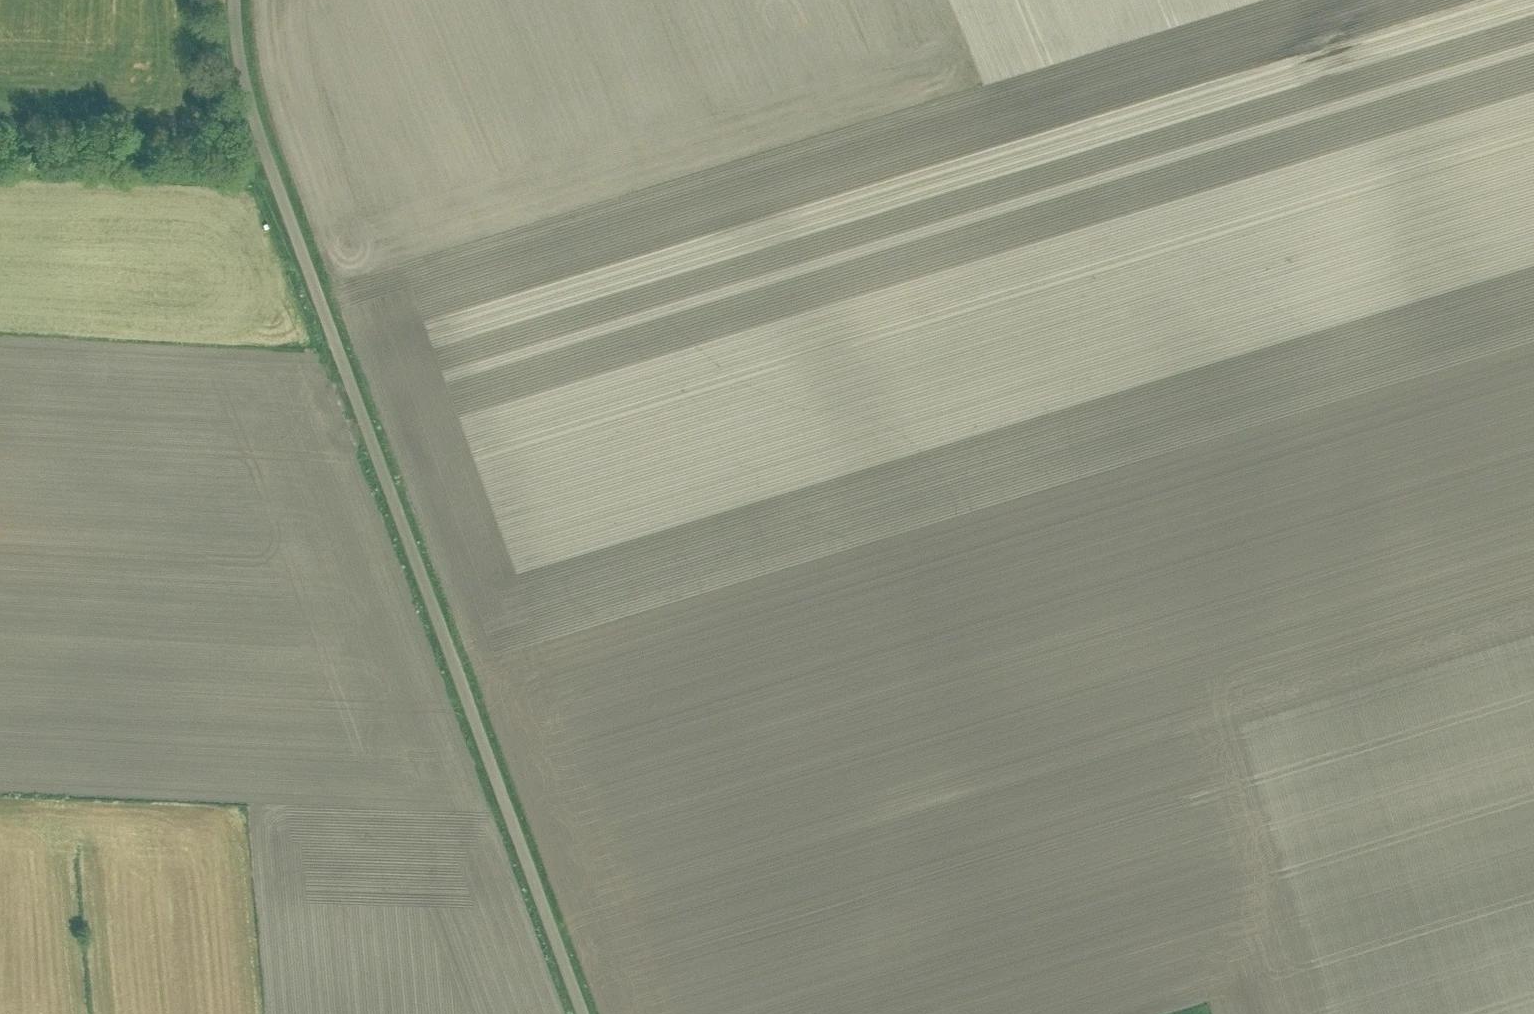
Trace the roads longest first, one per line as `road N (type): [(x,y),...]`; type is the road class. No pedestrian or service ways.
road 1 (unclassified): [(584,1013),(254,118),(237,0)]

